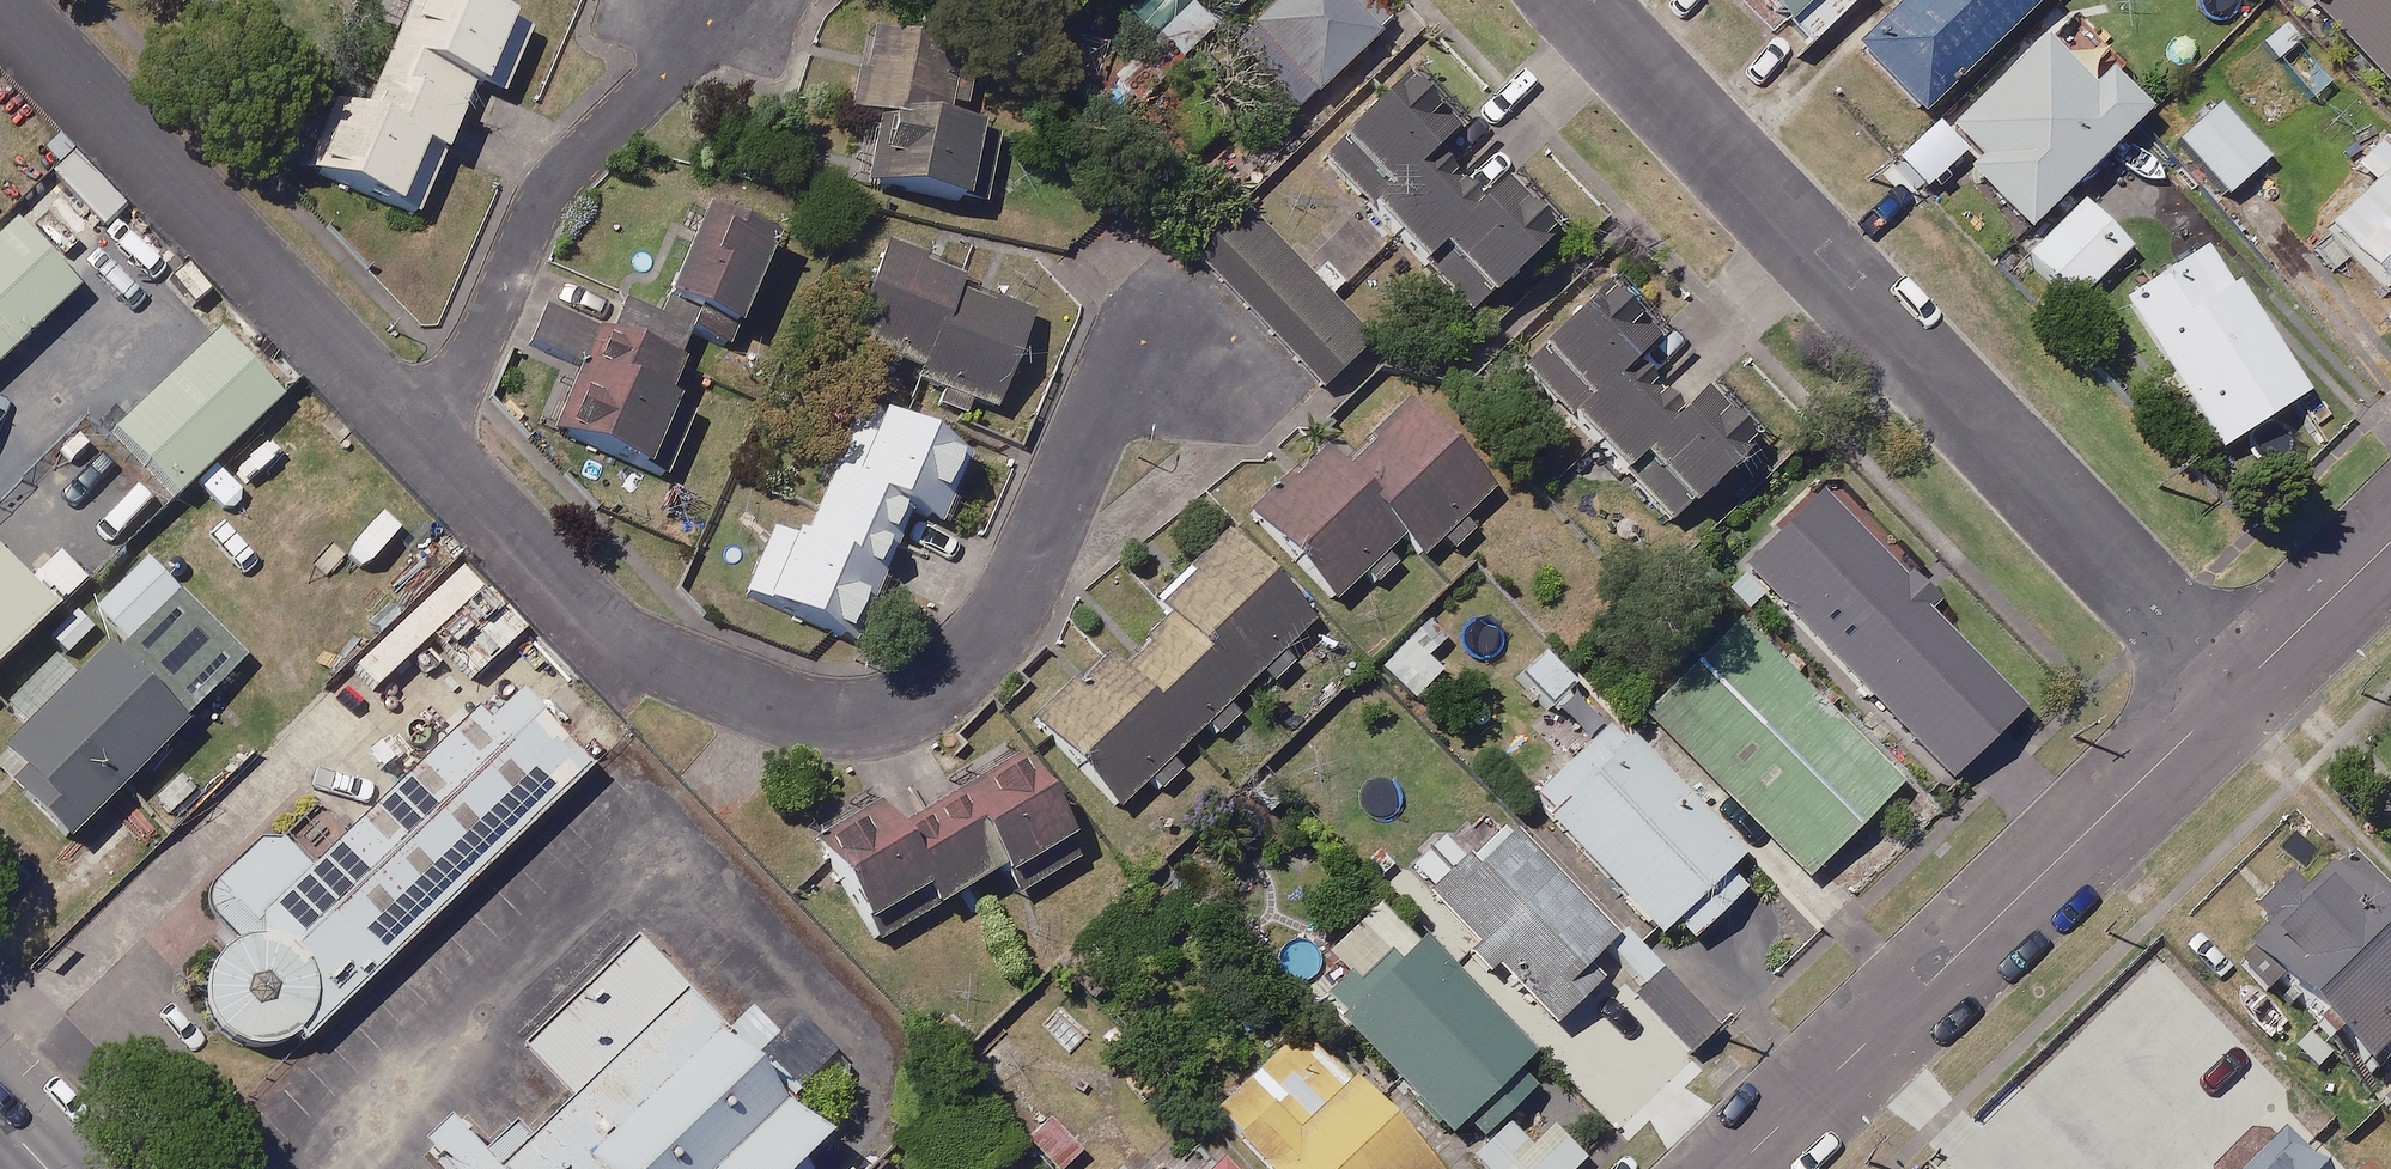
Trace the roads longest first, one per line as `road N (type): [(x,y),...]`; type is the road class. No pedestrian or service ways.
road 1 (residential): [(413,438),(527,559),(612,629),(783,706),(863,715),(937,685),(1005,616),(1116,369),(1180,283)]
road 2 (residential): [(1576,0),(2232,691)]
road 3 (residential): [(2232,691),(1730,1168)]
road 4 (residential): [(0,9),(413,438)]
road 5 (residential): [(743,0),(548,187),(455,386),(413,438)]
road 6 (residential): [(2390,539),(2232,691)]

